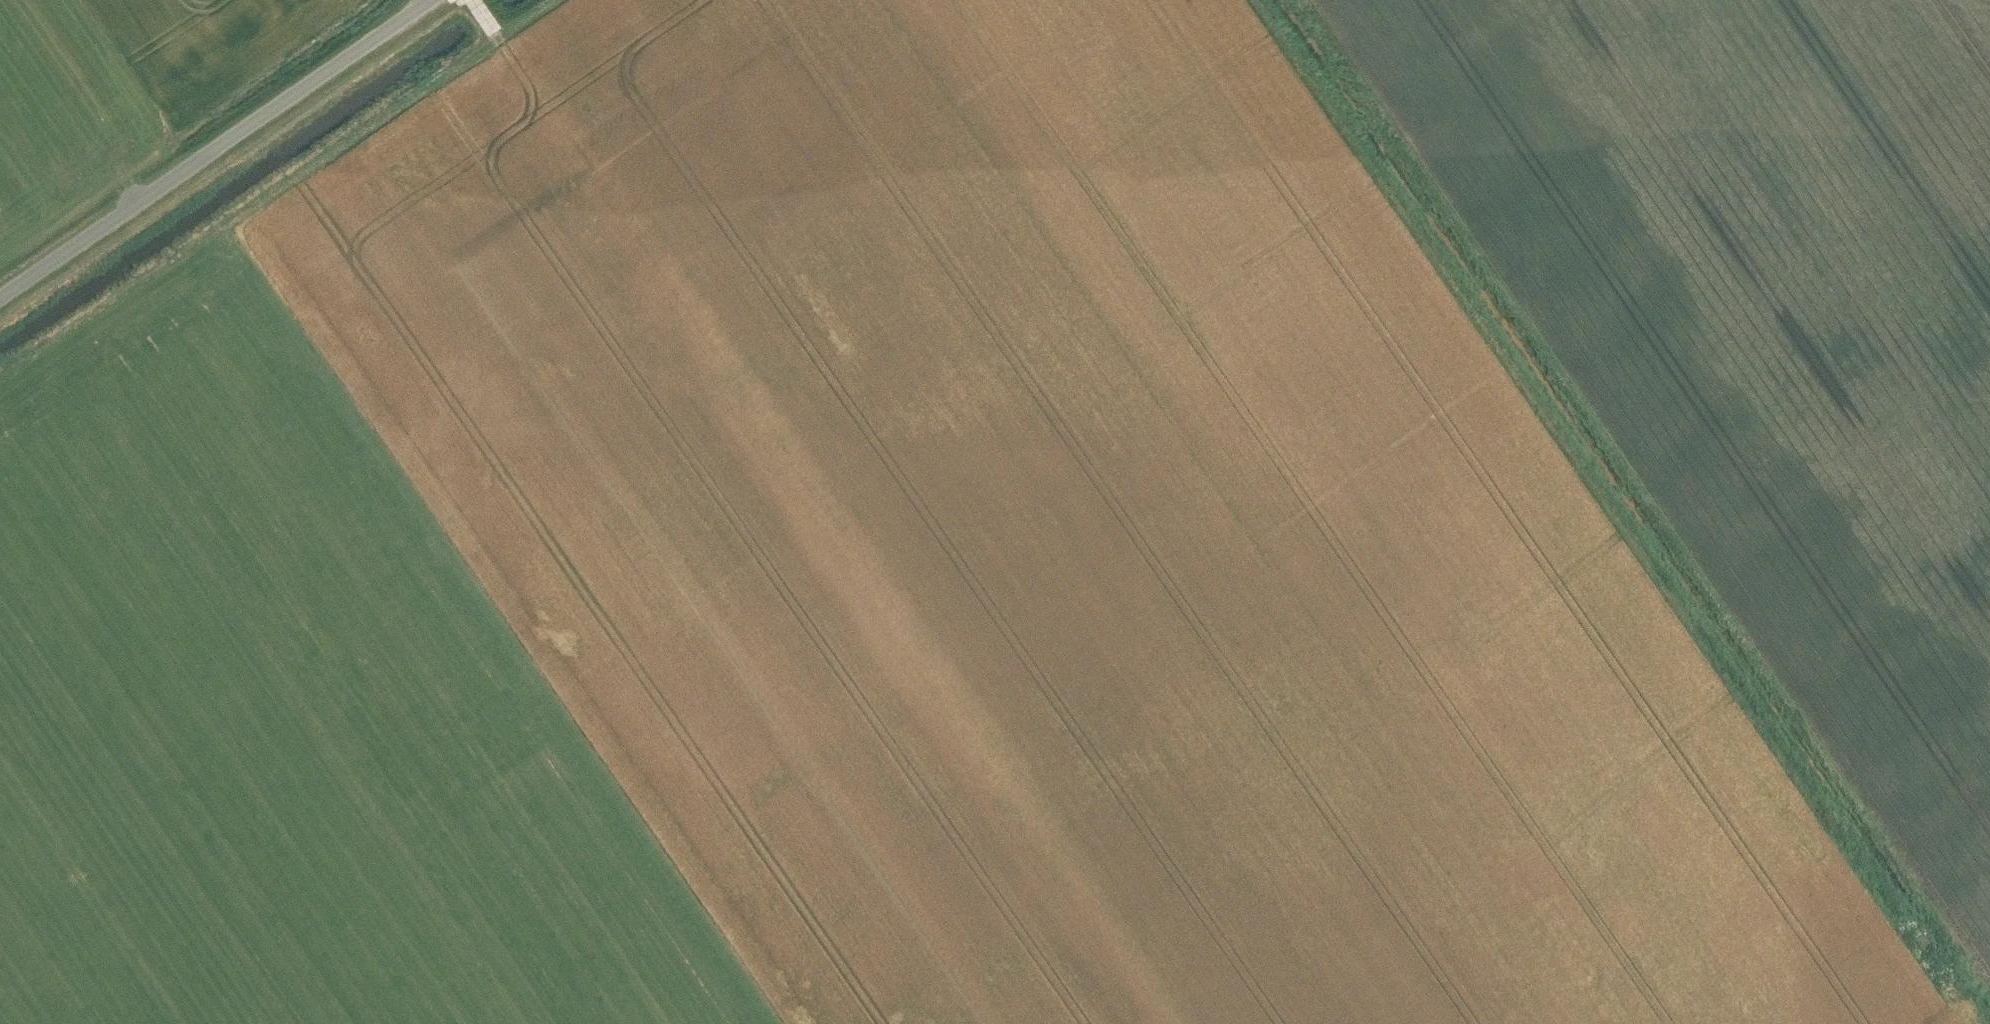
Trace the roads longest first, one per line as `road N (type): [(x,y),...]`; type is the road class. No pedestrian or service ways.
road 1 (unclassified): [(0,297),(430,0)]

